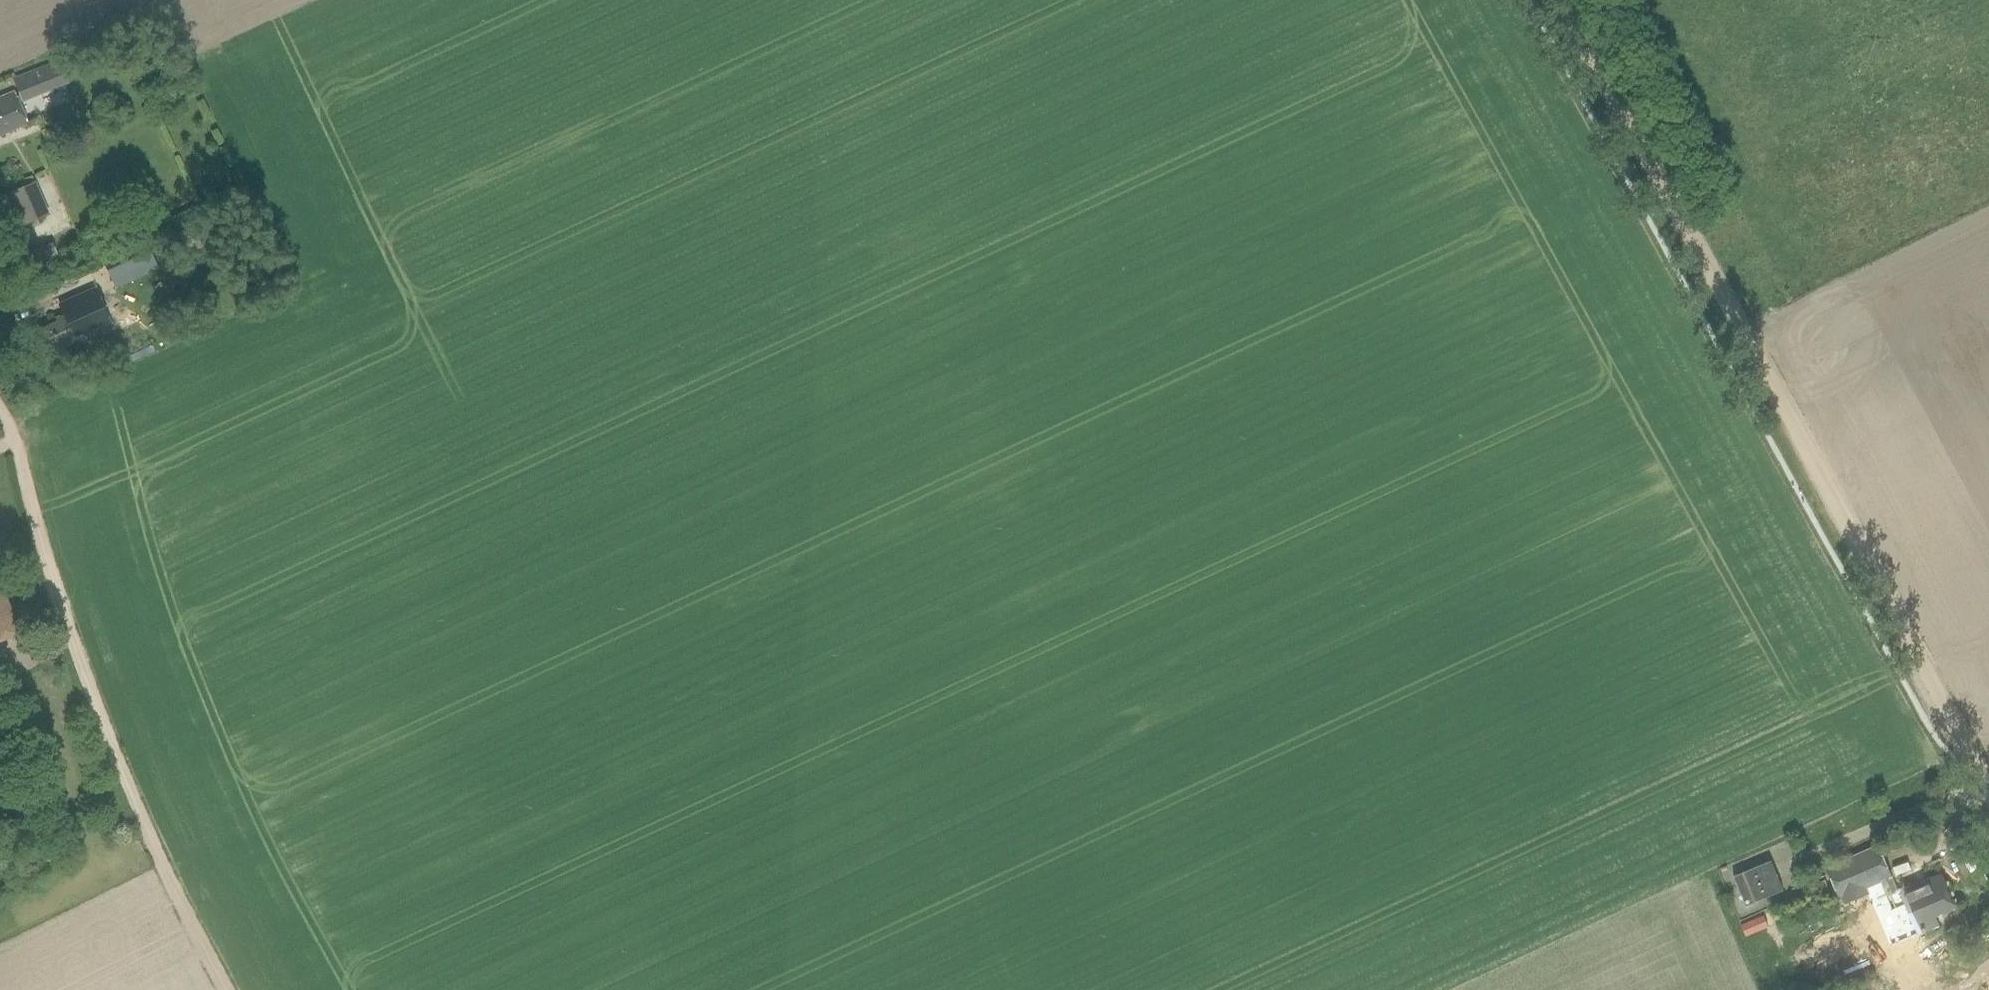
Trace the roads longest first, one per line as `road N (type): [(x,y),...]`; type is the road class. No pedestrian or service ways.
road 1 (track): [(1557,0),(1879,576),(1976,768)]
road 2 (track): [(0,417),(115,763),(228,989)]

